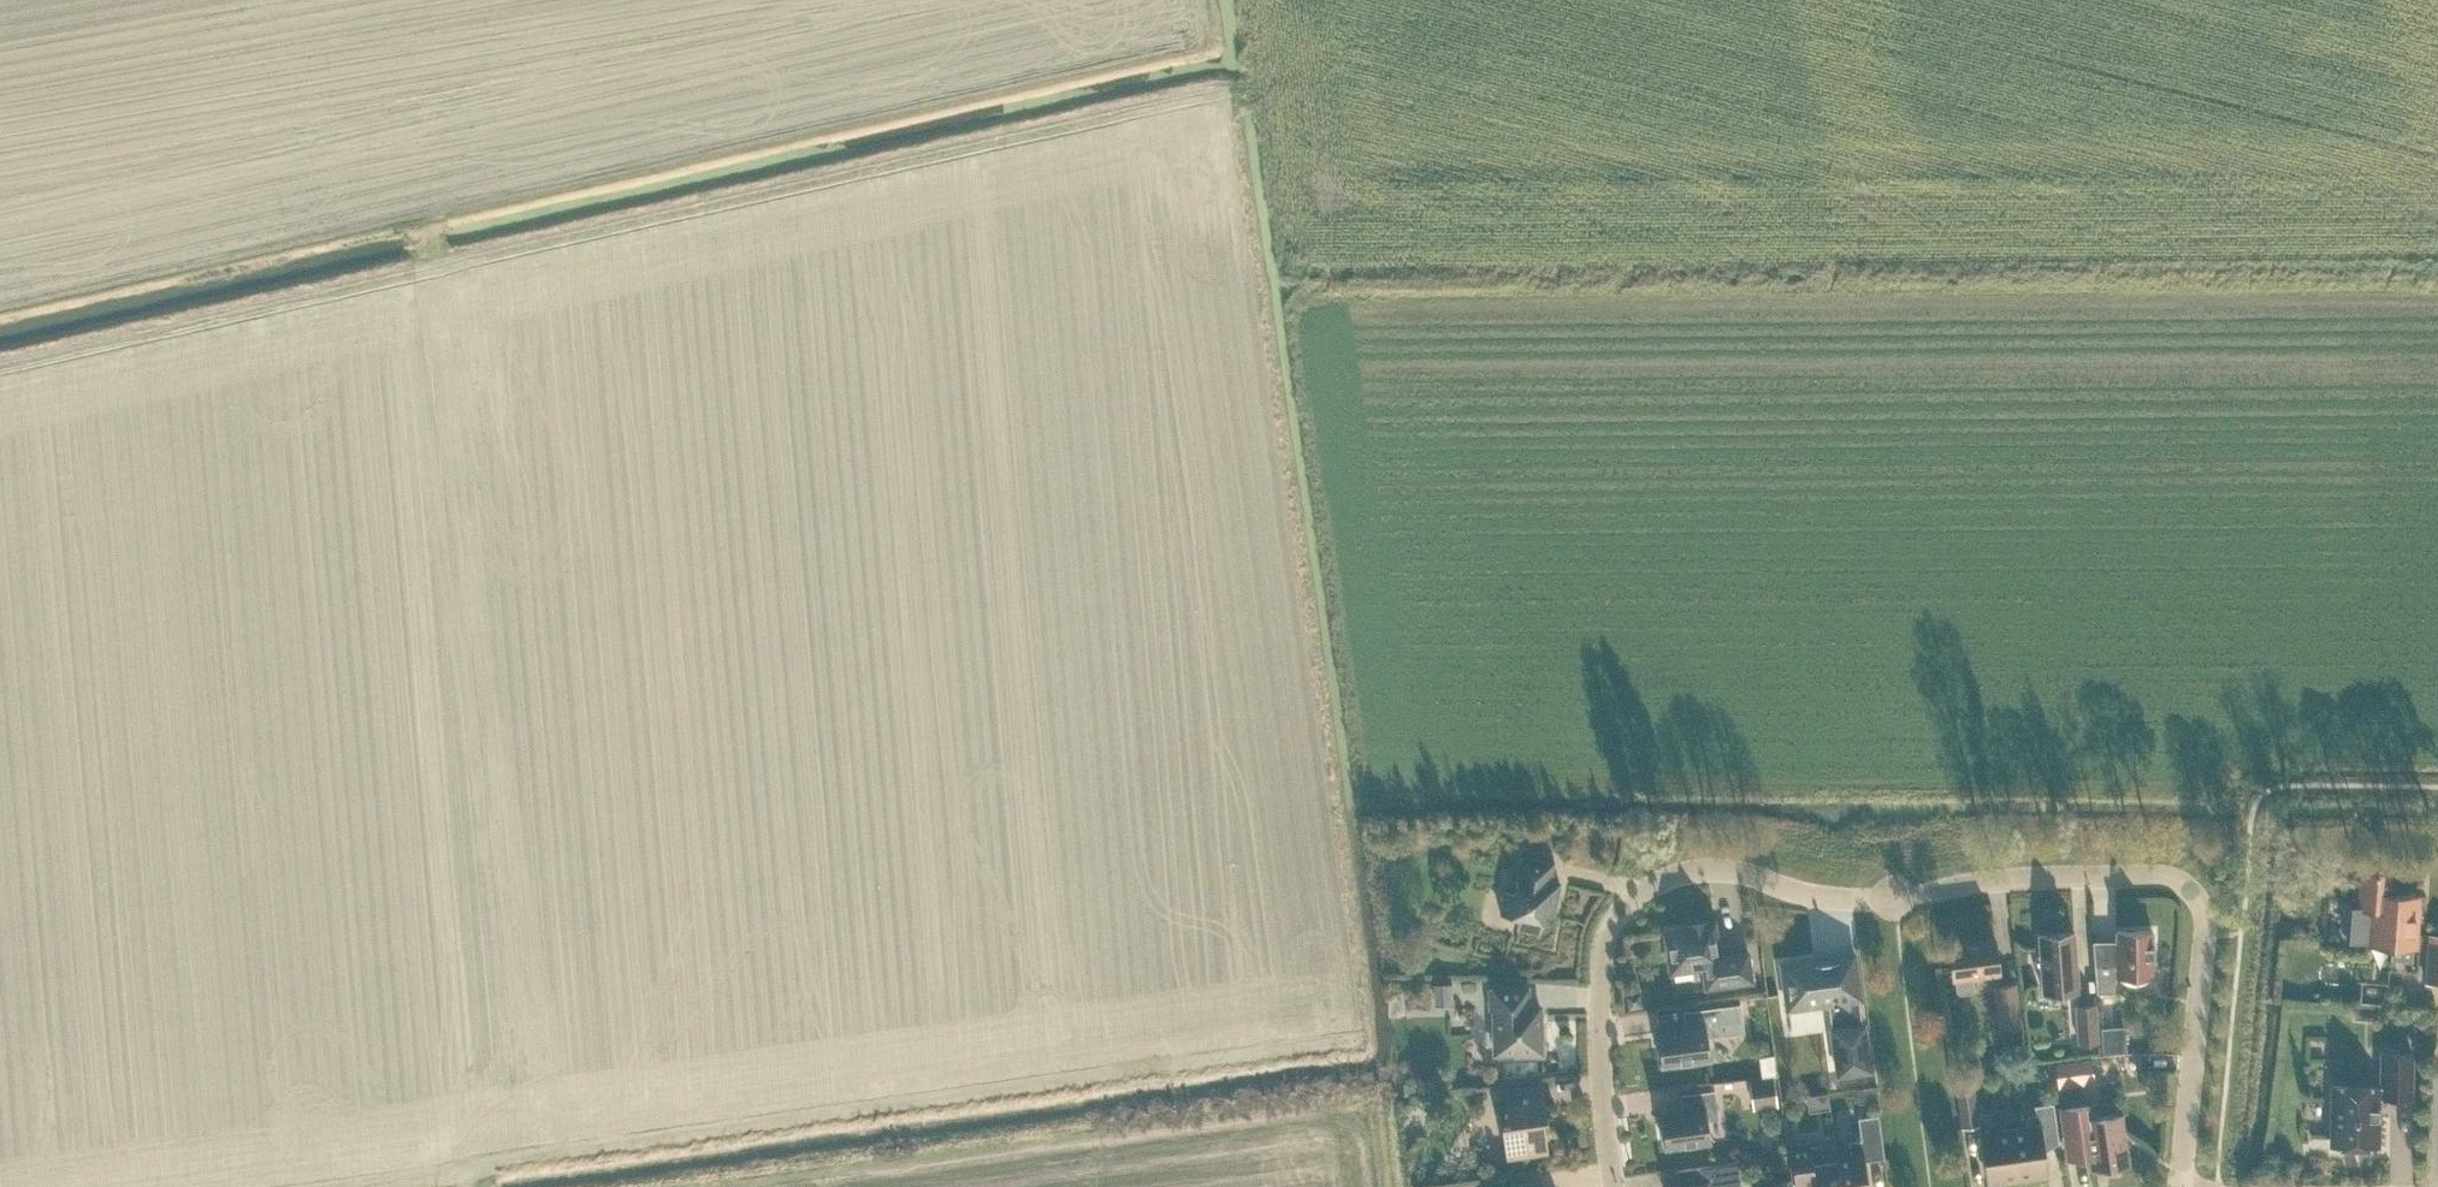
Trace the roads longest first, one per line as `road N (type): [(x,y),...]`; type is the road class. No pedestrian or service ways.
road 1 (residential): [(1614,1186),(1597,1076),(1598,956),(1624,906),(1669,880),(1713,871),(1840,904),(2007,877),(2174,880),(2193,894),(2205,933),(2179,1186)]

